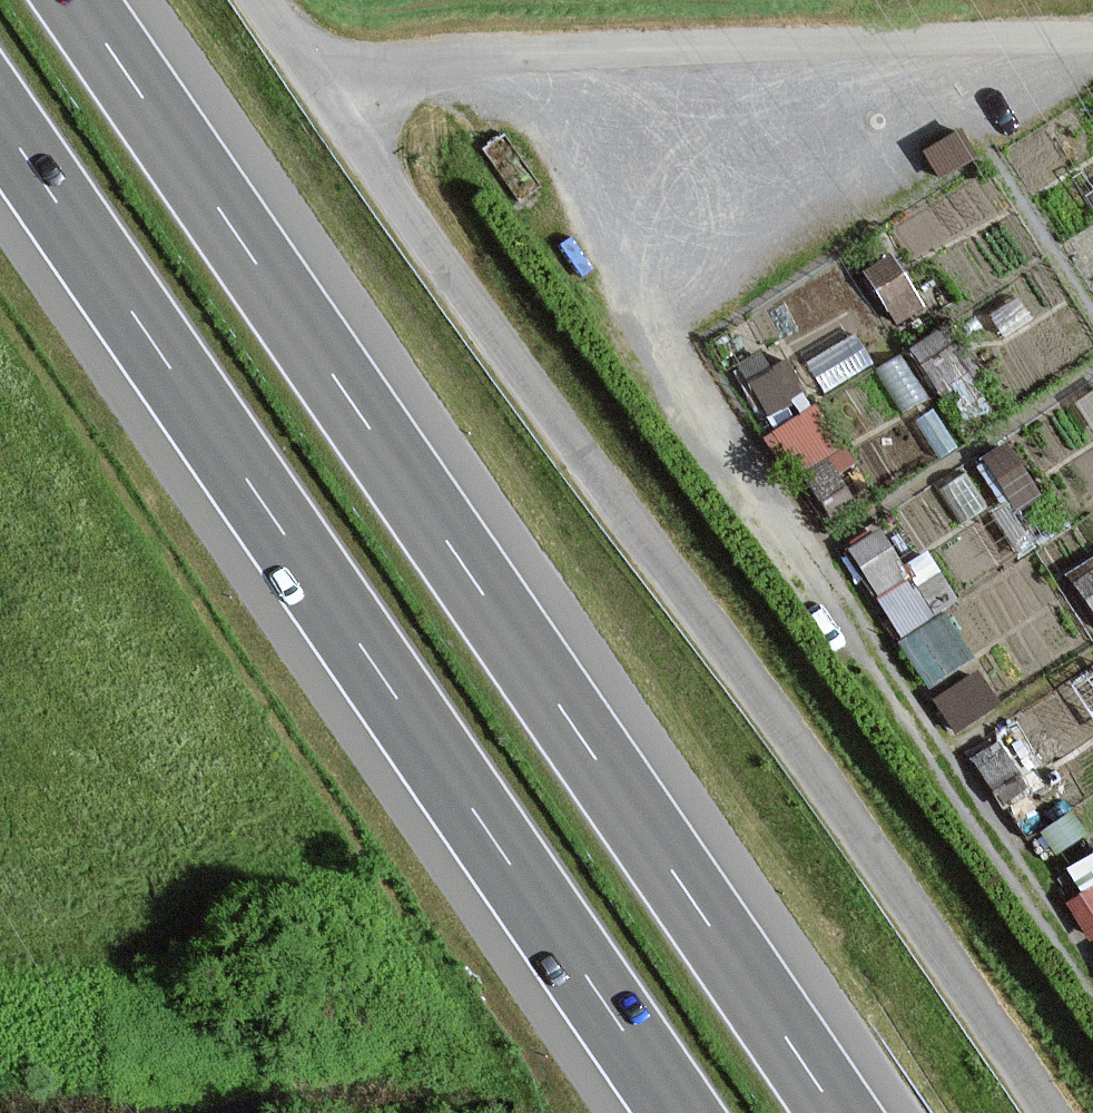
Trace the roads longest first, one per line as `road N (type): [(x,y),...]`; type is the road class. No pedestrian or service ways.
road 1 (motorway): [(837,1112),(76,0)]
road 2 (unclassified): [(318,83),(1049,1112)]
road 3 (motorway): [(0,121),(678,1112)]
road 4 (unclassified): [(318,83),(455,55),(1092,38)]

